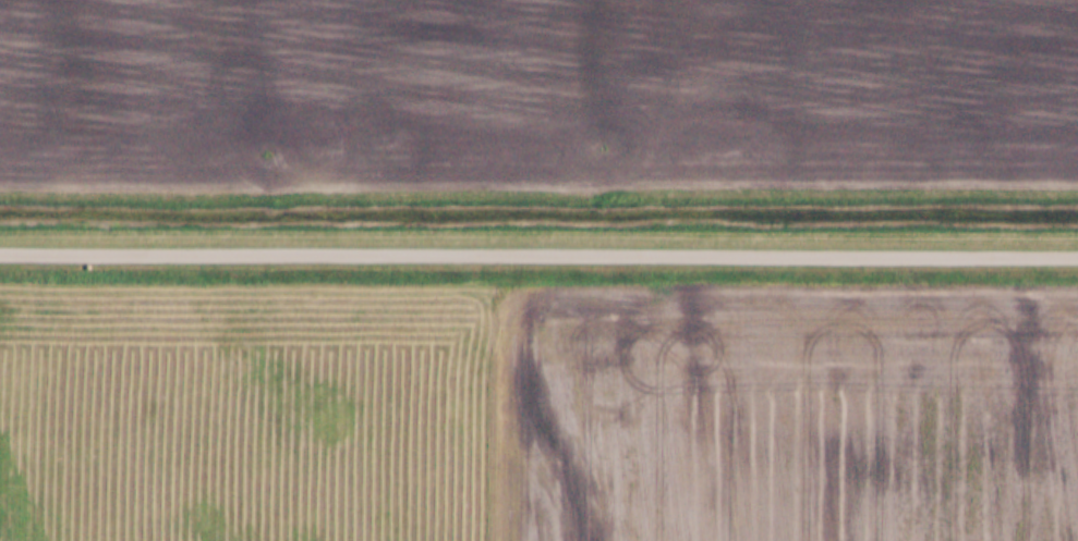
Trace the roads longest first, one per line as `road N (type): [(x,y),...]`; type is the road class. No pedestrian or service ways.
road 1 (residential): [(0,256),(1077,257)]

